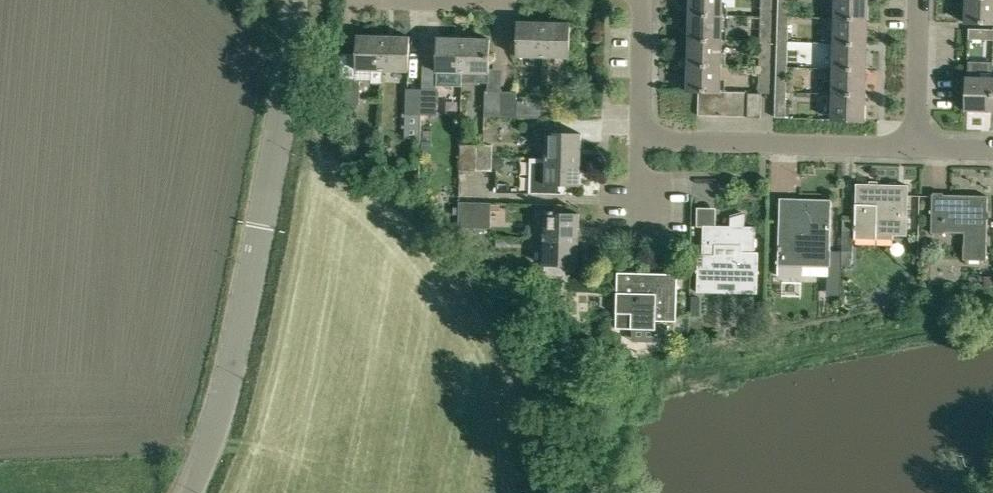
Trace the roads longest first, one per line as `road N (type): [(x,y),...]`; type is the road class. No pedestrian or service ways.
road 1 (tertiary): [(182,492),(214,416),(261,226),(287,82),(291,0)]
road 2 (residential): [(916,148),(640,142)]
road 3 (residential): [(916,148),(920,0)]
road 4 (residential): [(640,142),(644,0)]

